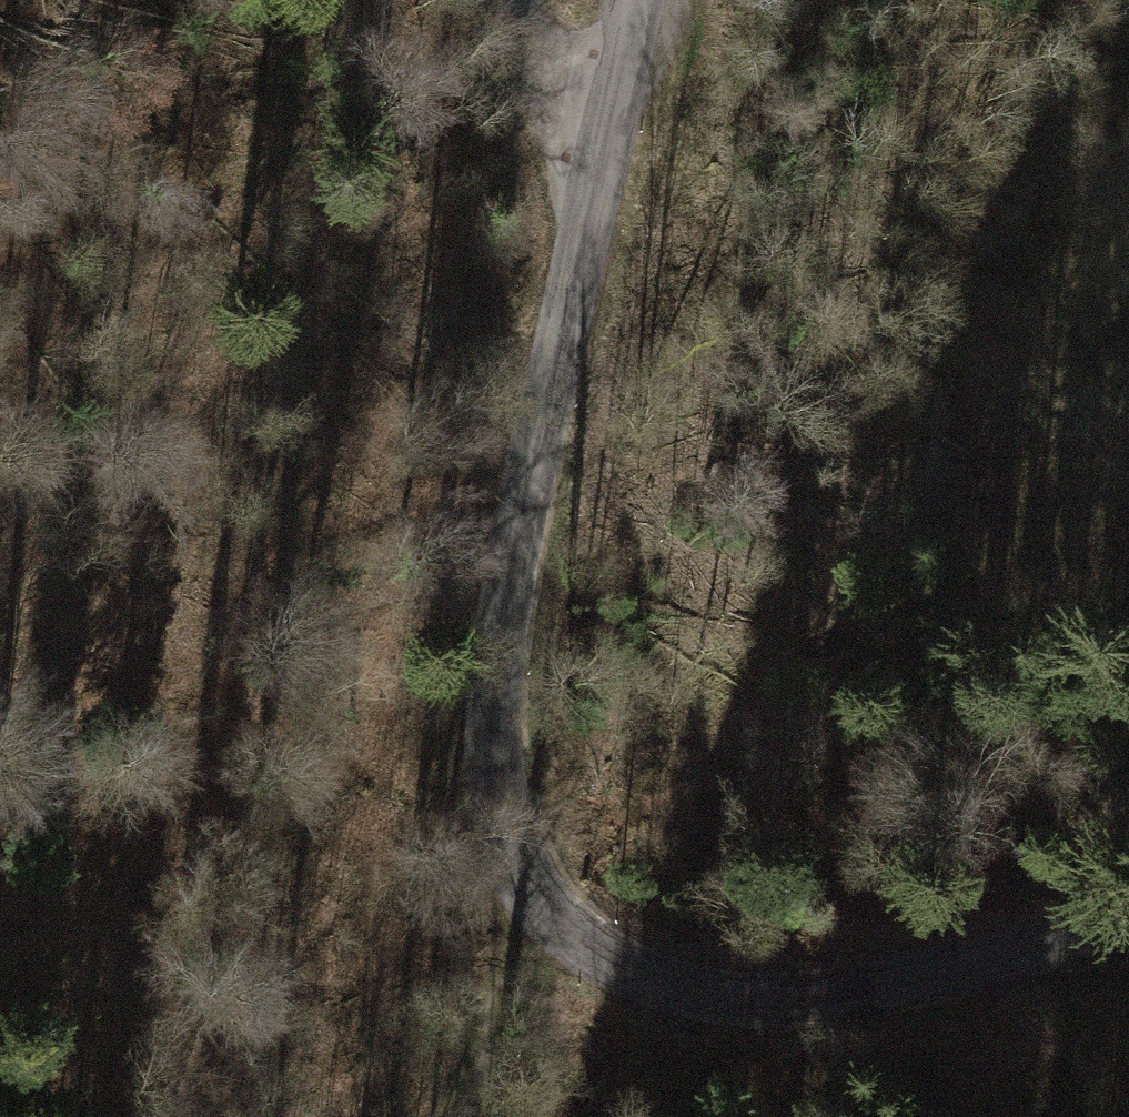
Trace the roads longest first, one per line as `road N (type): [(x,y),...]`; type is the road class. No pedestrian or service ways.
road 1 (tertiary): [(636,0),(499,647),(501,803),(522,875),(560,927),(594,951),(716,995),(835,992),(1128,927)]
road 2 (track): [(1072,0),(971,155),(926,247),(845,467),(782,595),(668,764),(536,900)]
road 3 (track): [(459,1116),(536,900)]
road 4 (track): [(603,159),(545,84),(519,0)]

